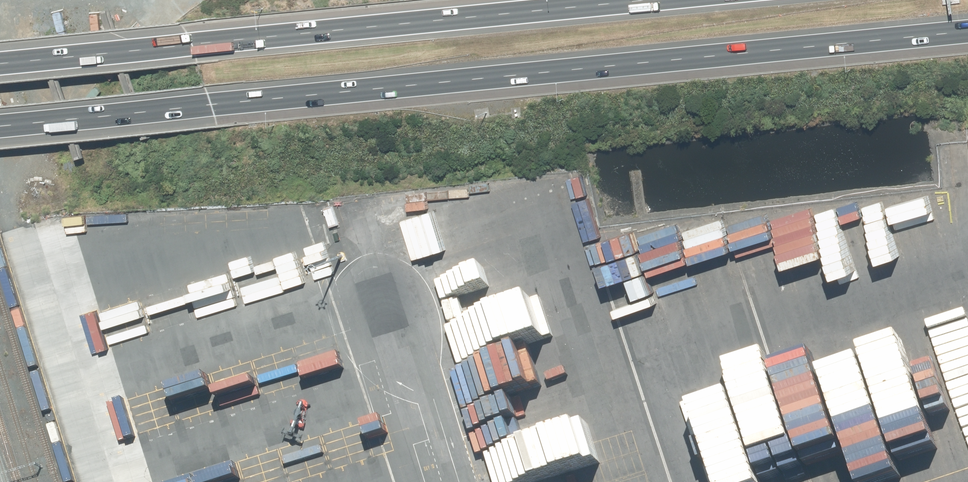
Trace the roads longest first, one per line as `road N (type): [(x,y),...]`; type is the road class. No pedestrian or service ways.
road 1 (motorway): [(967,33),(0,123)]
road 2 (motorway): [(0,63),(661,0)]

